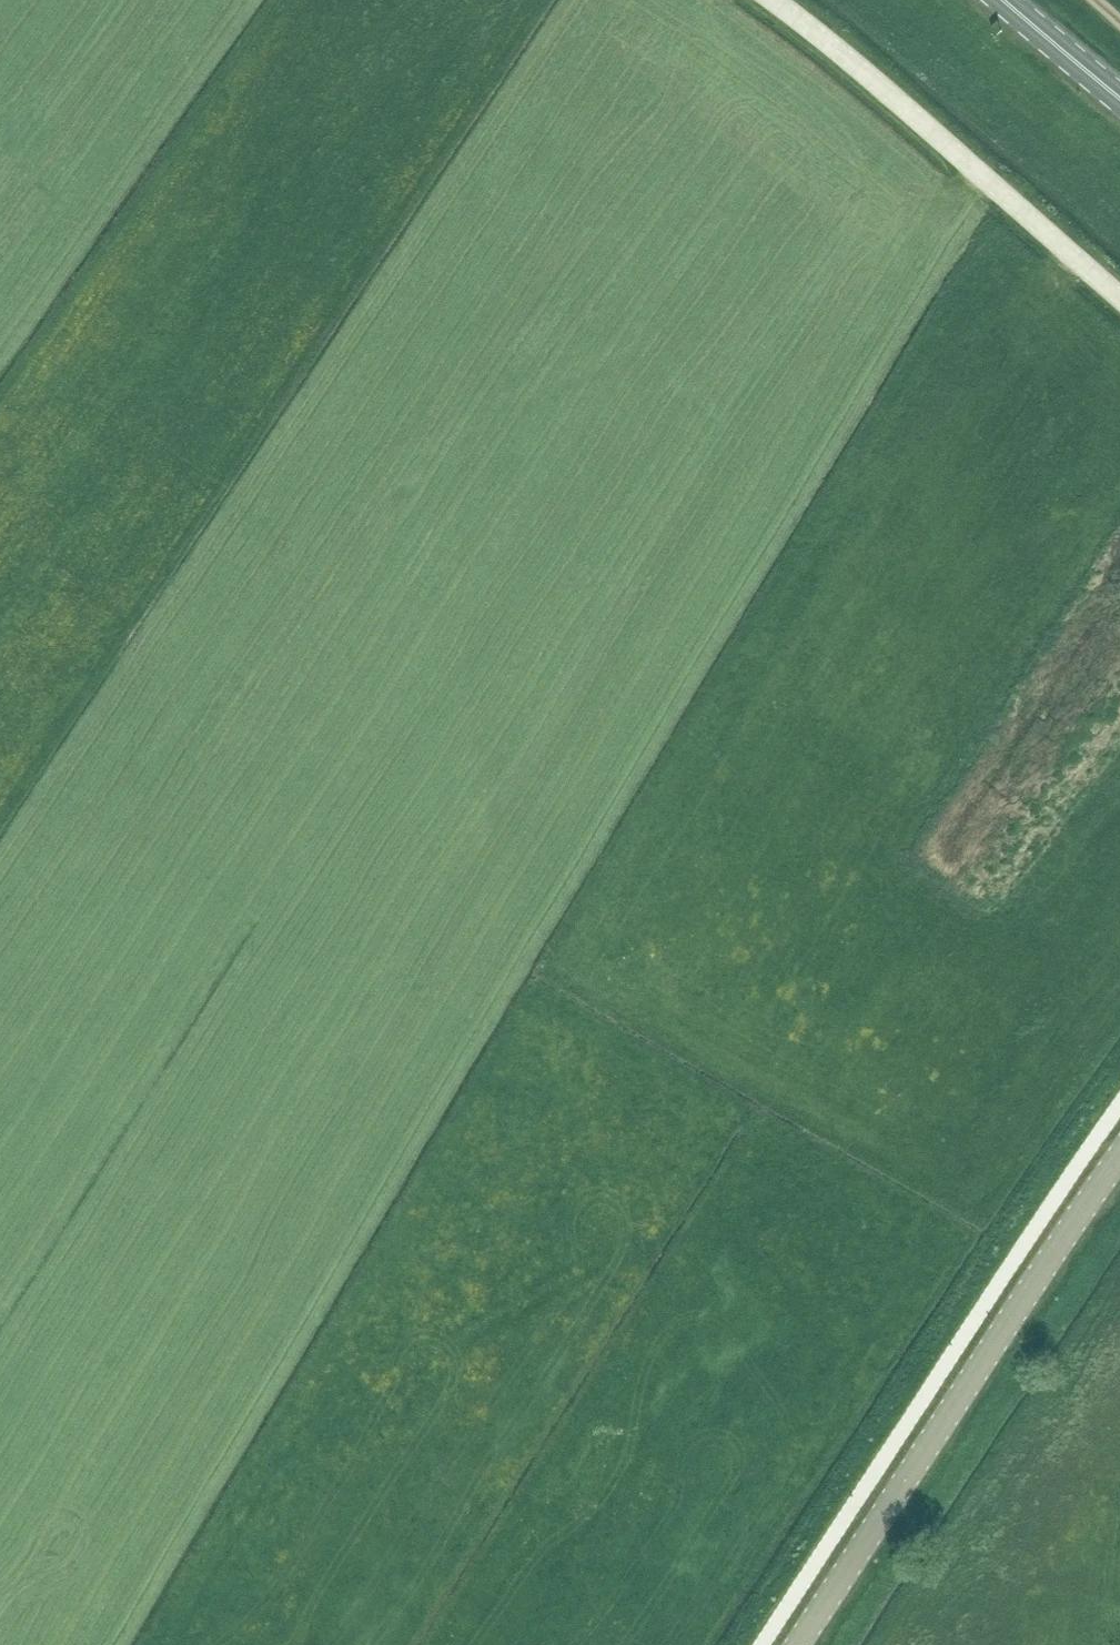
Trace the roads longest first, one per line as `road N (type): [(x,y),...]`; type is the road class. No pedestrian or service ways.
road 1 (secondary): [(796,1644),(1119,1153)]
road 2 (unclassified): [(1119,299),(770,0)]
road 3 (primary): [(1119,100),(1001,0)]

